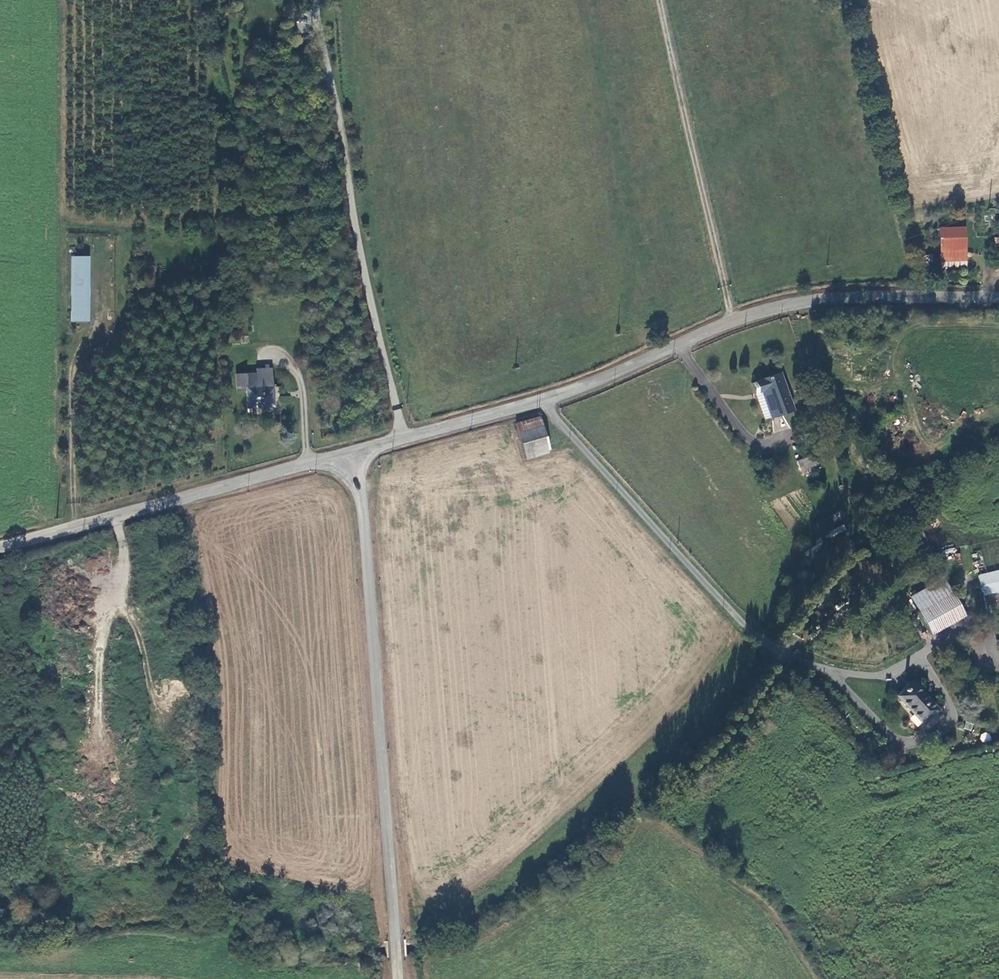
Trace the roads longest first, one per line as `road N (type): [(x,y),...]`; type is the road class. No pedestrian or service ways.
road 1 (tertiary): [(360,451),(544,400),(731,321),(797,303),(862,295),(998,298)]
road 2 (unclassified): [(400,978),(360,451)]
road 3 (track): [(544,400),(755,640),(868,694)]
road 4 (track): [(325,42),(402,438)]
road 5 (tertiary): [(0,546),(360,451)]

